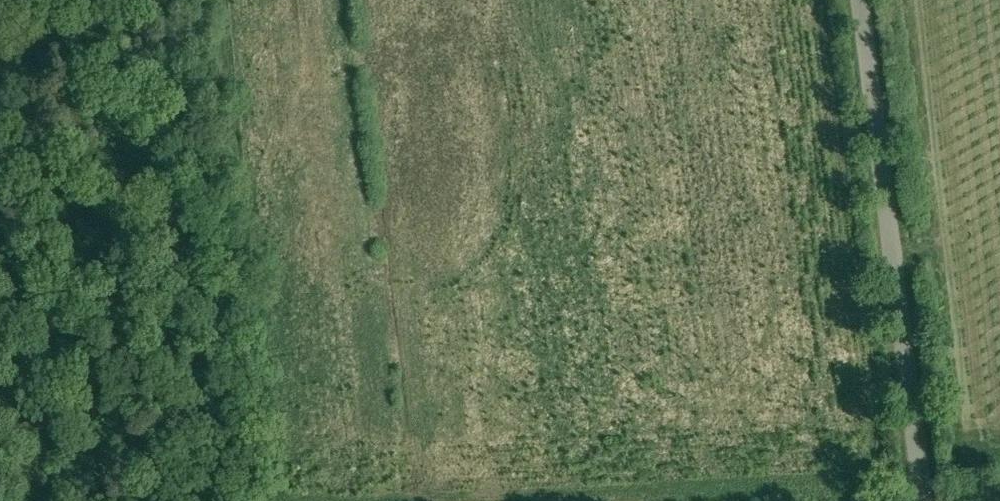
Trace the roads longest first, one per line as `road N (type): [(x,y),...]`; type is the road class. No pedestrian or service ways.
road 1 (unclassified): [(929,500),(867,0)]

